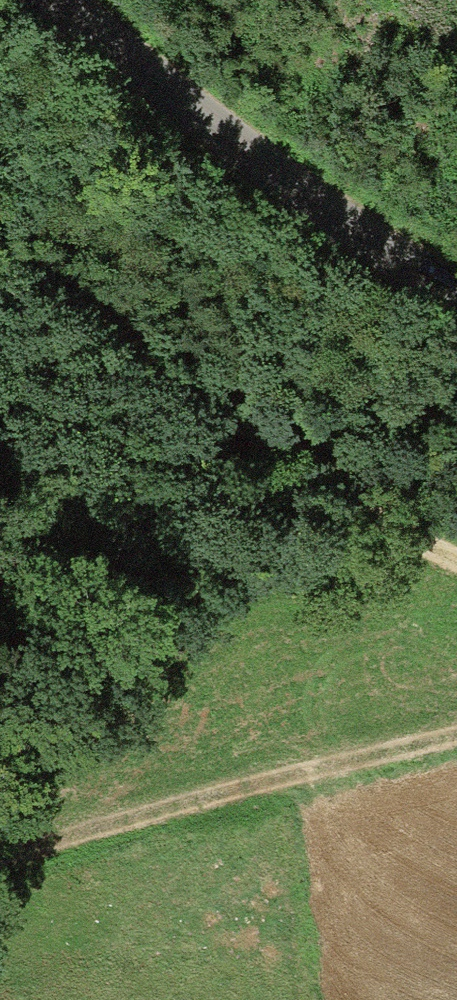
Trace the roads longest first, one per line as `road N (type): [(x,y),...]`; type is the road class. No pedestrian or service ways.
road 1 (track): [(0,265),(139,363),(456,557)]
road 2 (unclassified): [(456,294),(298,191),(55,0)]
road 3 (track): [(0,857),(456,733)]

